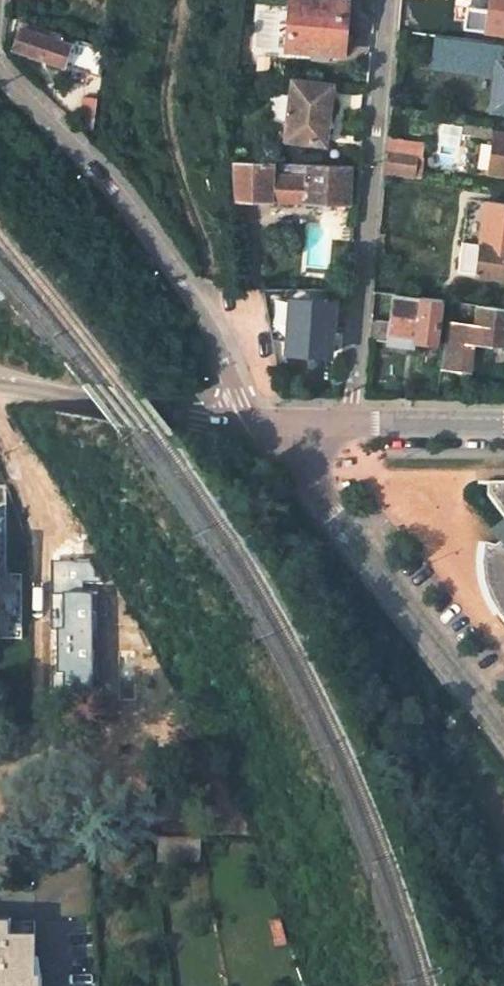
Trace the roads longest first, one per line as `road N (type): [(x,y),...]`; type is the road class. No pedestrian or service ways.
road 1 (unclassified): [(260,425),(238,398),(200,307),(109,186),(0,76)]
road 2 (residential): [(352,424),(389,0)]
road 3 (unclassified): [(260,425),(503,736)]
road 4 (tertiary): [(0,387),(260,425)]
road 5 (tertiary): [(352,424),(503,424)]

